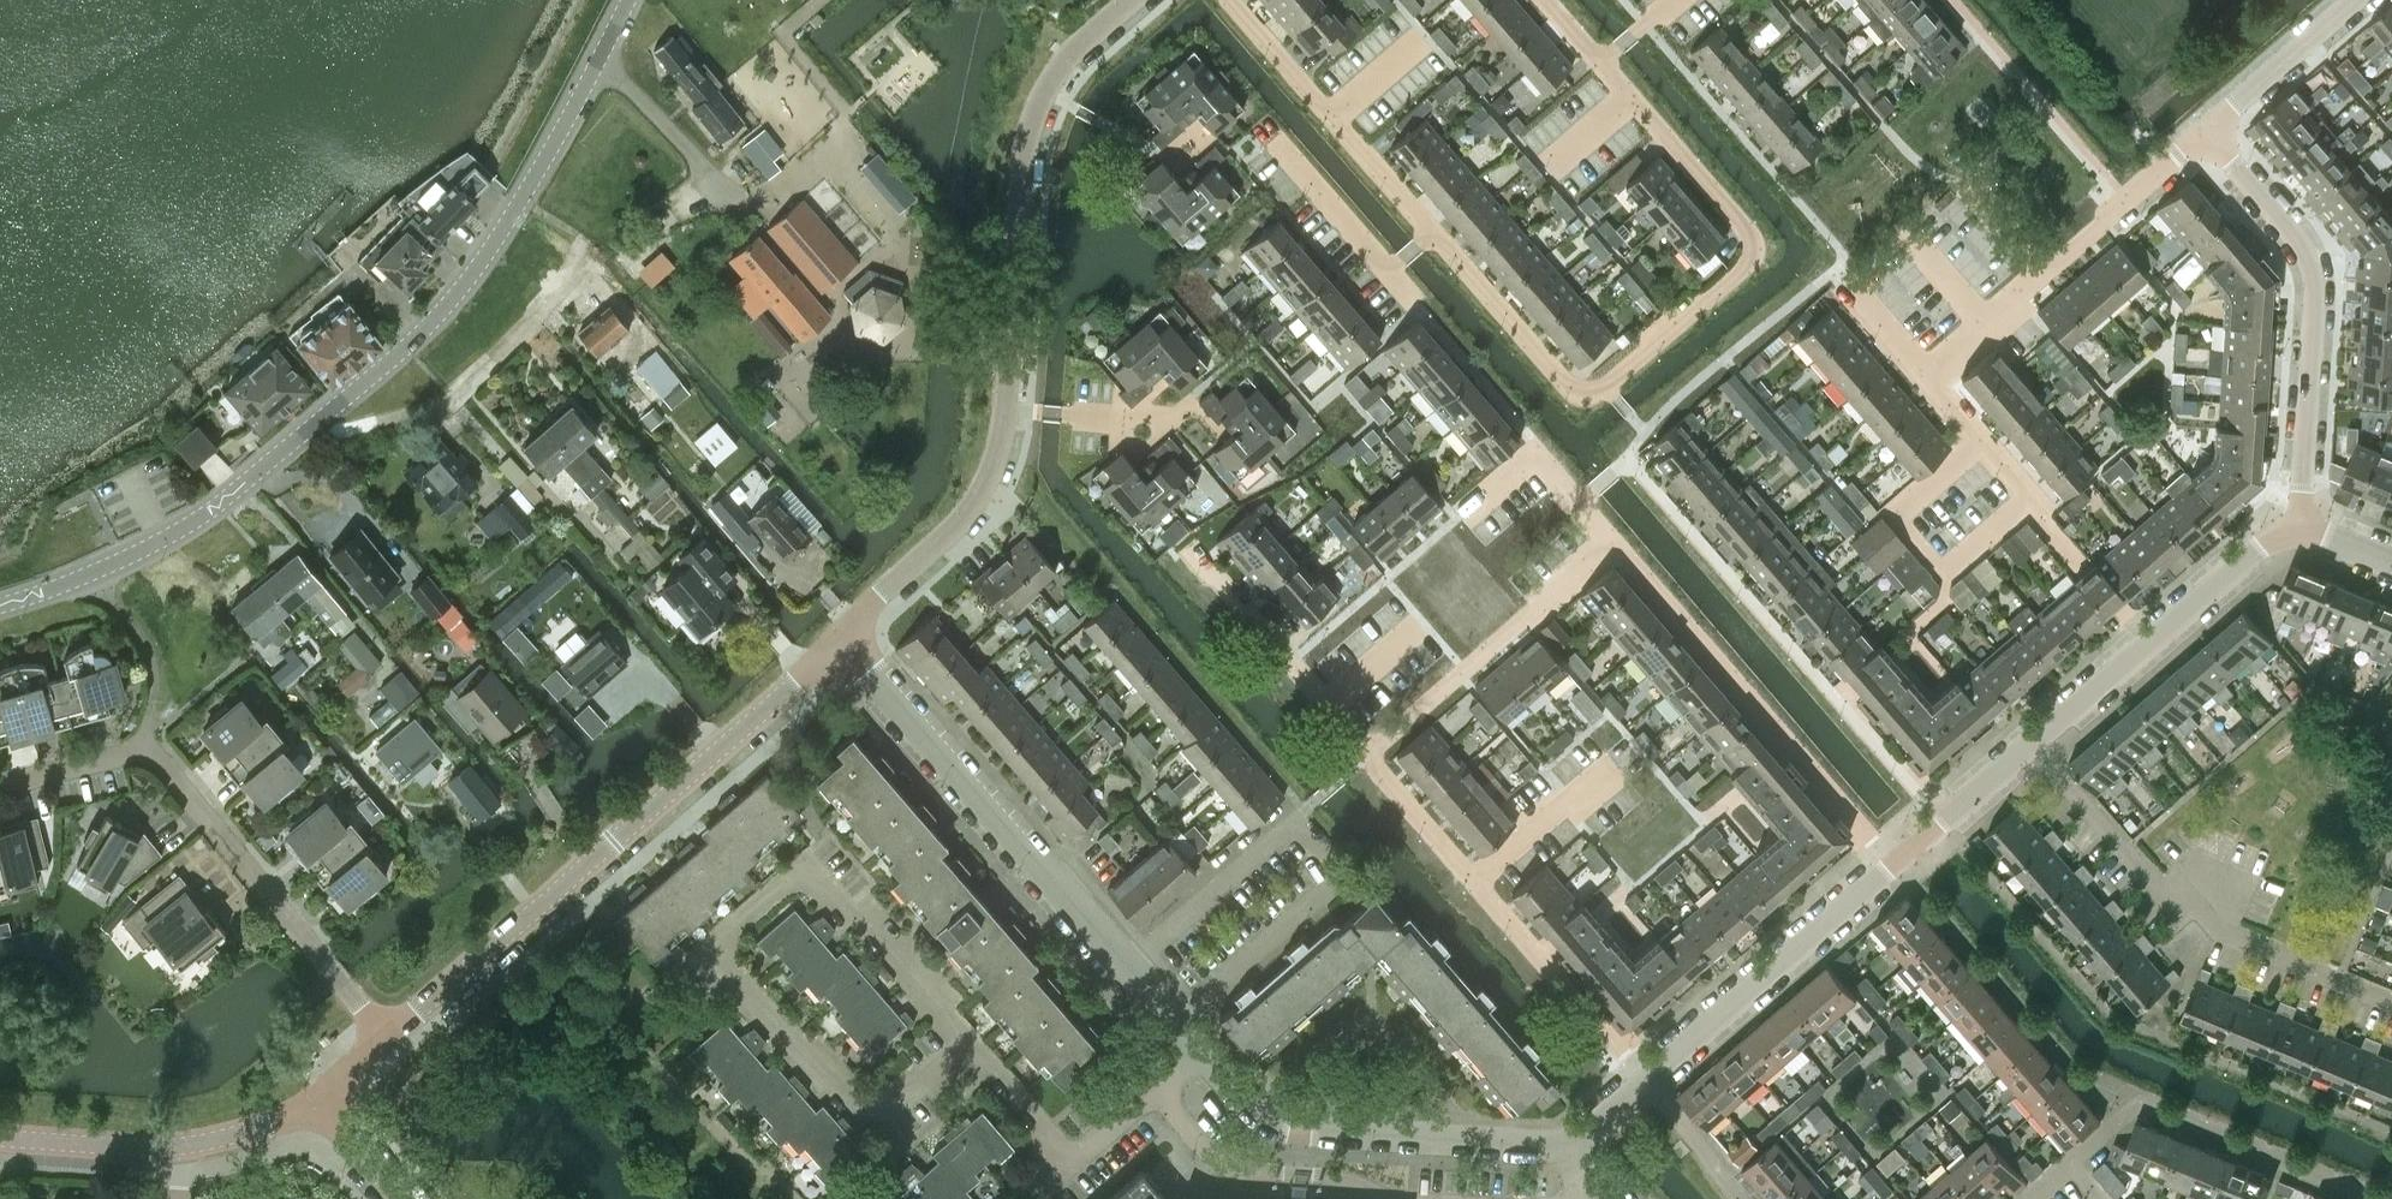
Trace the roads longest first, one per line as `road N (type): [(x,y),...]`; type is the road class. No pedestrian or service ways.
road 1 (tertiary): [(0,601),(138,549),(368,379),(442,305),(506,221),(626,0)]
road 2 (residential): [(1431,230),(1570,388),(1585,392),(1605,385),(1750,257),(1749,233),(1545,0)]
road 3 (residential): [(844,664),(874,597),(950,530),(988,481),(1003,410),(1023,152),(1046,91),(1078,44),(1131,0)]
road 4 (residential): [(384,1036),(789,682),(814,665),(844,664)]
road 5 (residential): [(0,780),(147,742),(384,1036)]
road 6 (residential): [(844,664),(871,677),(1203,1049)]
road 7 (residential): [(1203,1049),(1241,1090),(1284,1115),(1535,1147),(1561,1145),(1645,1079)]
road 8 (residential): [(2391,1005),(2215,928),(2184,907),(2139,873),(2024,744)]
road 9 (residential): [(1367,752),(1645,1079)]
road 10 (residential): [(2301,523),(2312,272),(2209,128)]
road 11 (residential): [(1892,864),(1611,542)]
road 12 (residential): [(2209,128),(1931,382)]
road 13 (residential): [(712,951),(816,862),(964,1032)]
road 14 (residential): [(964,1032),(867,1119),(712,951)]
road 15 (residential): [(2375,1198),(2136,1104),(2071,1165)]
road 16 (residential): [(2146,639),(1931,382)]
road 17 (residential): [(1645,1079),(1892,864)]
road 18 (residential): [(1367,752),(1611,542)]
road 19 (residential): [(1228,0),(1431,230)]
road 20 (residential): [(1193,547),(1367,752)]
road 21 (residential): [(1465,517),(1536,456),(1611,542)]
road 22 (residential): [(2146,639),(2301,523)]
road 23 (residential): [(2209,128),(2350,0)]
road 24 (residential): [(0,1138),(182,1146)]
road 25 (residential): [(1892,864),(2024,744)]
road 26 (residential): [(1203,1049),(1071,1152)]
road 27 (residential): [(1280,147),(1387,269)]
road 28 (residential): [(2024,744),(2146,639)]
road 29 (residential): [(1071,1152),(964,1032)]
road 30 (residential): [(1741,1198),(1645,1079)]
road 31 (residential): [(182,1146),(317,1103)]
road 32 (residential): [(1931,382),(1843,278)]
road 33 (residential): [(397,1198),(317,1103)]

